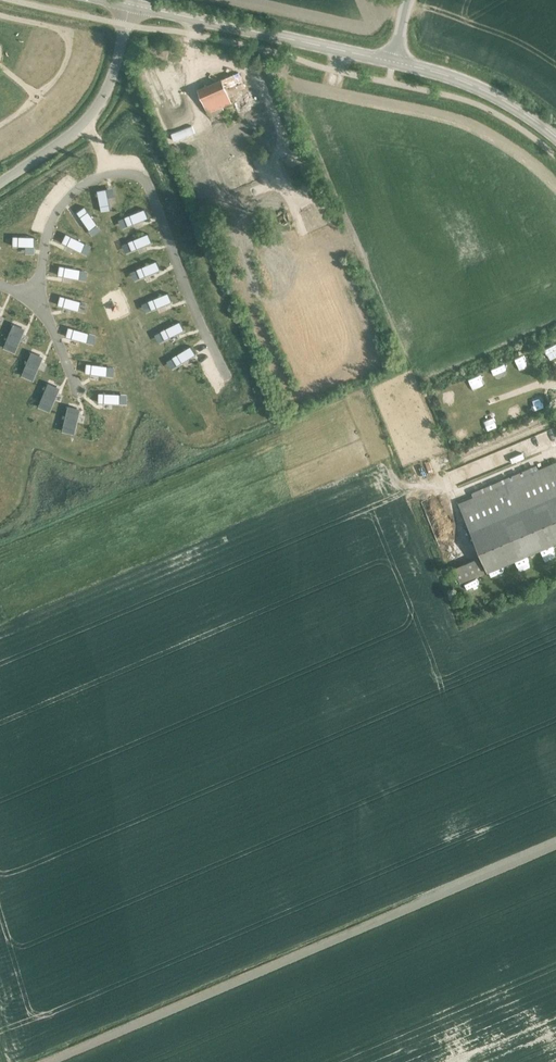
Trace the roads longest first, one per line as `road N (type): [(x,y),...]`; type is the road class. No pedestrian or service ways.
road 1 (secondary): [(394,60),(129,4)]
road 2 (unclassified): [(0,183),(97,108),(129,4)]
road 3 (secondary): [(555,136),(497,95),(394,60)]

